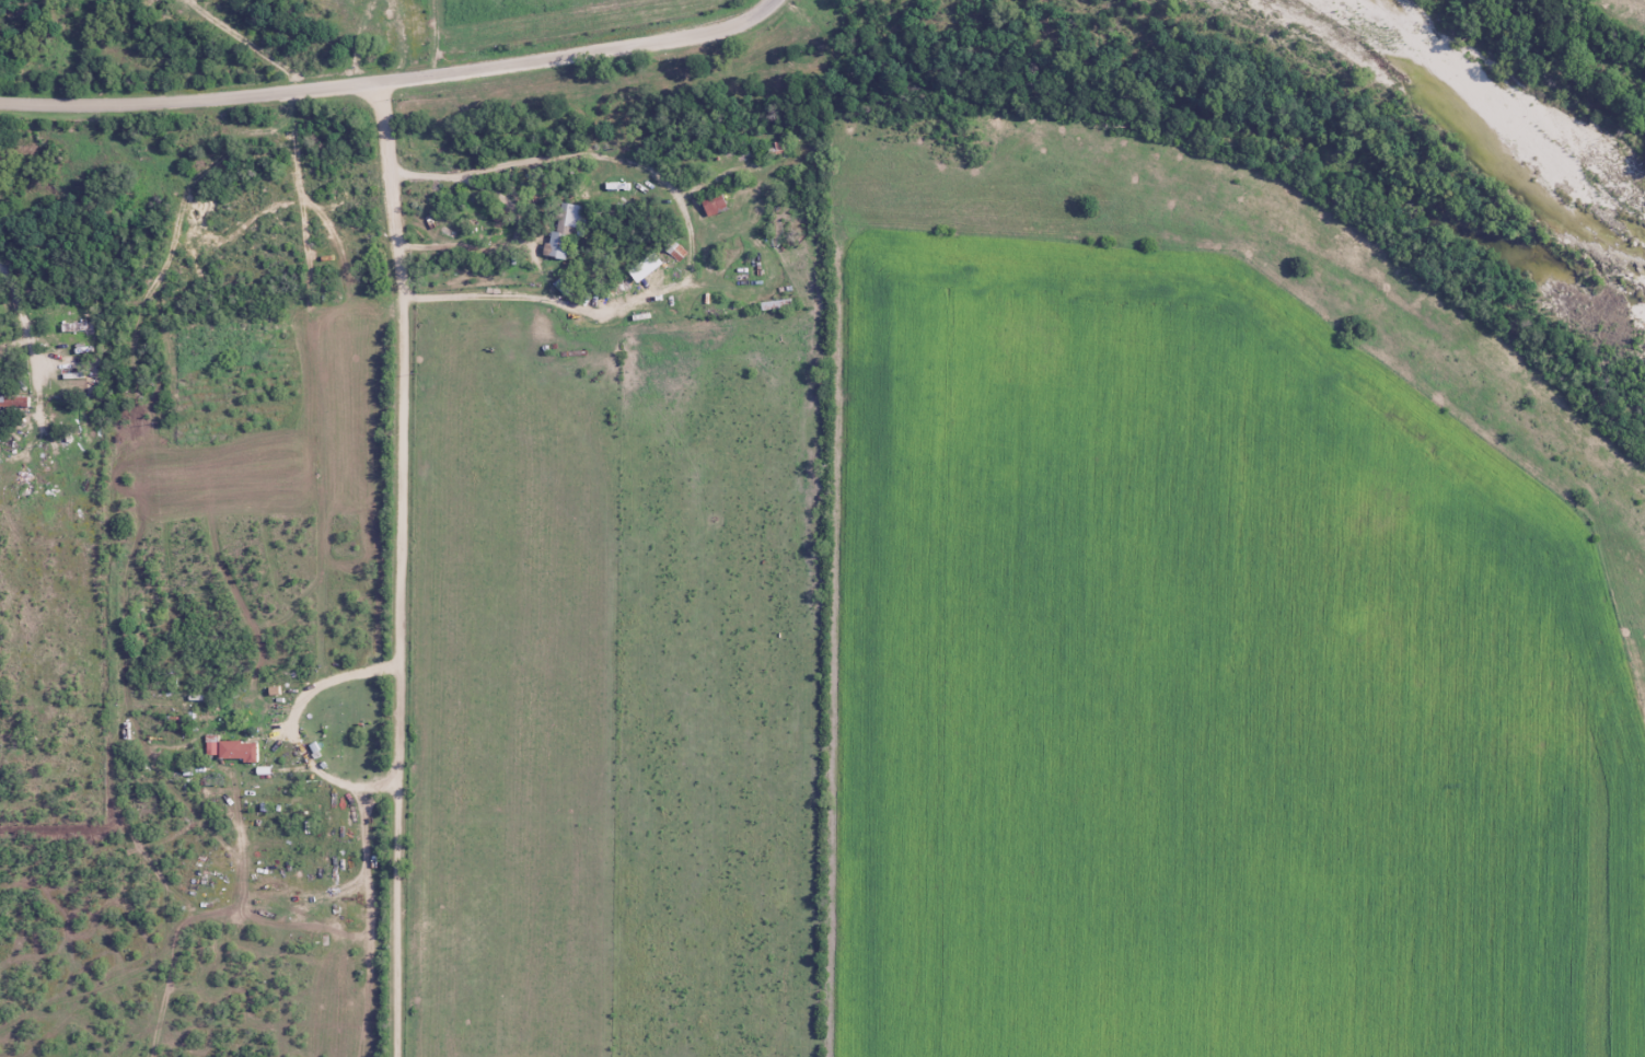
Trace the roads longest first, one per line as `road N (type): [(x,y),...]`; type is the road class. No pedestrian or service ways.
road 1 (residential): [(397,1056),(401,264),(362,88)]
road 2 (residential): [(779,0),(731,31),(362,88),(132,106),(0,104)]

